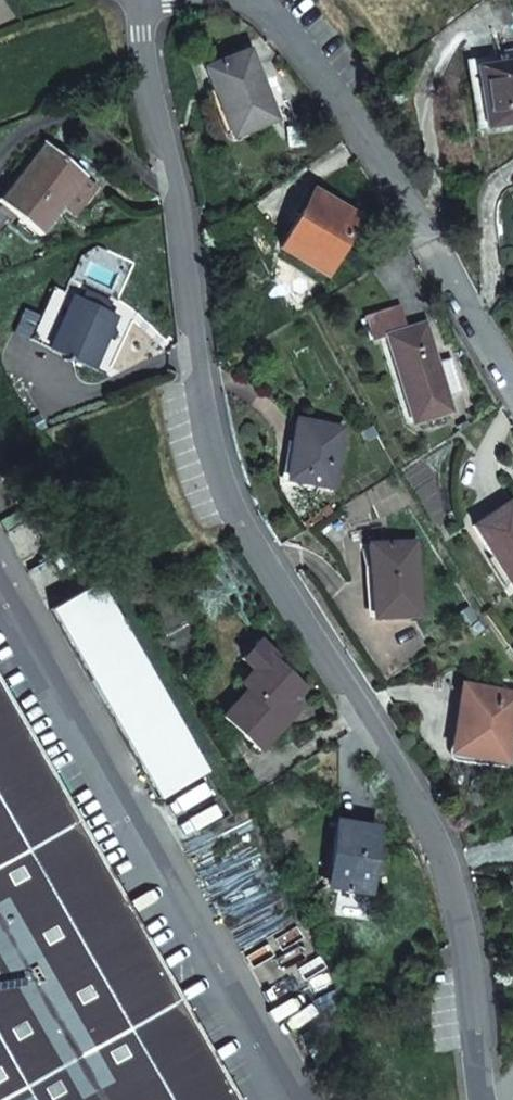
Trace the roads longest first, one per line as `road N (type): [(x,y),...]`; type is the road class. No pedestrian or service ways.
road 1 (residential): [(482,1099),(473,985),(451,880),(430,828),(232,505),(195,357),(179,206),(138,0)]
road 2 (residential): [(512,383),(312,54),(273,13),(248,0)]

